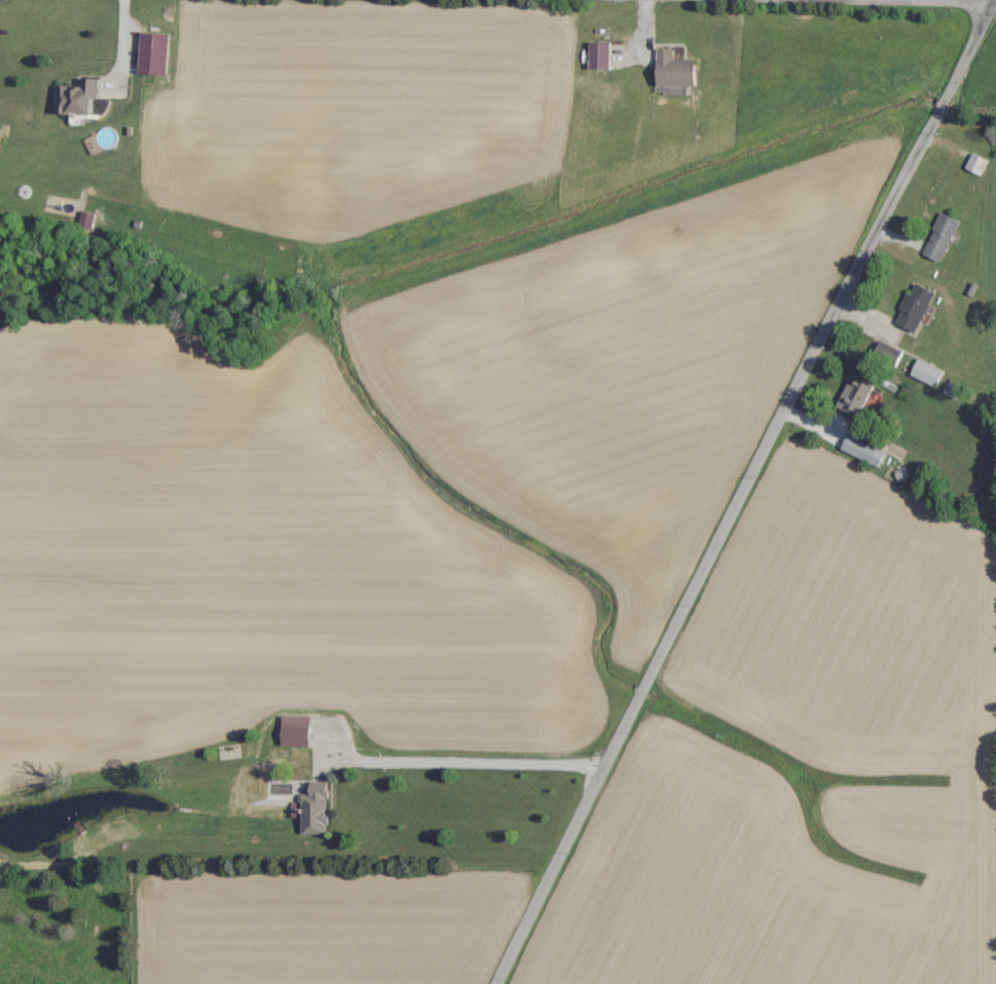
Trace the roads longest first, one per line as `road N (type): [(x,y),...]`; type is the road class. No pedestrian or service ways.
road 1 (residential): [(995,7),(493,983)]
road 2 (residential): [(759,0),(994,11)]

